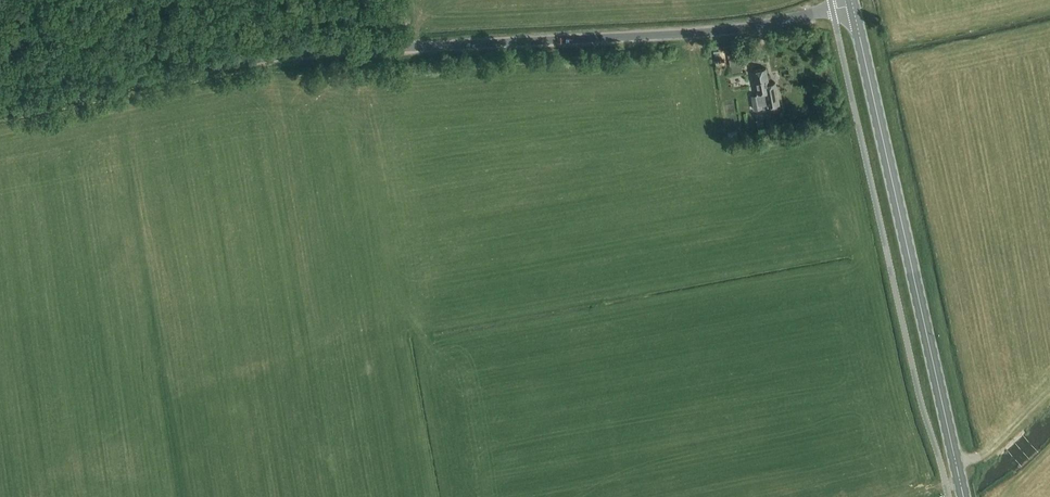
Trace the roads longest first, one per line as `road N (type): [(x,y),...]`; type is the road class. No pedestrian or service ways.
road 1 (unclassified): [(852,4),(707,32),(304,54),(0,110)]
road 2 (primary): [(963,496),(852,4)]

